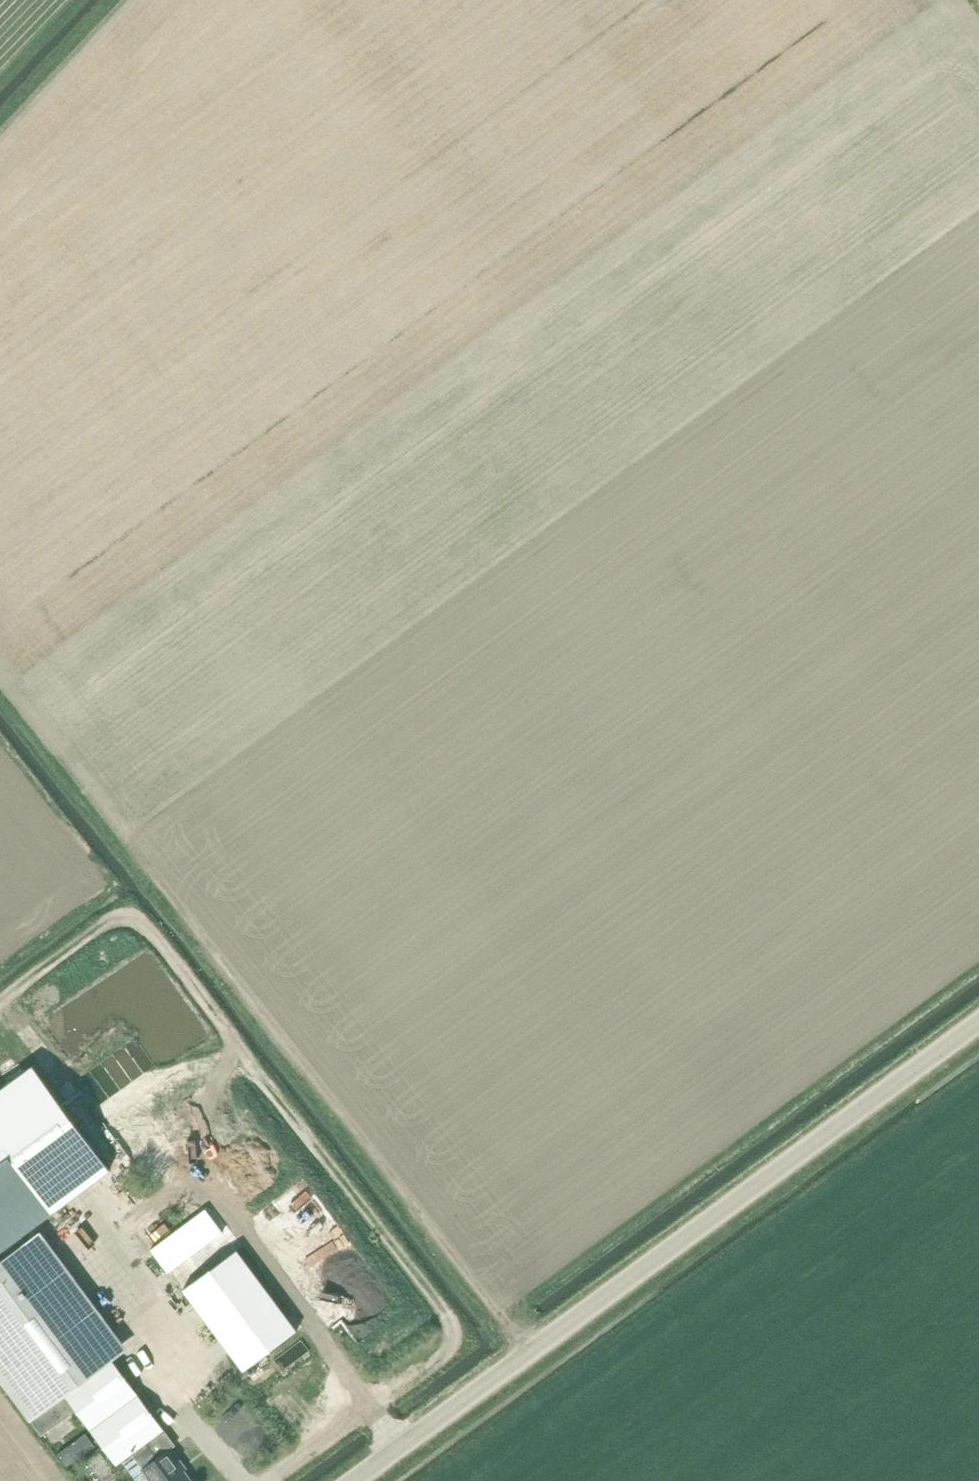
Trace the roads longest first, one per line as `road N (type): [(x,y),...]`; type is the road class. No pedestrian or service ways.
road 1 (unclassified): [(366,1480),(978,1035)]

